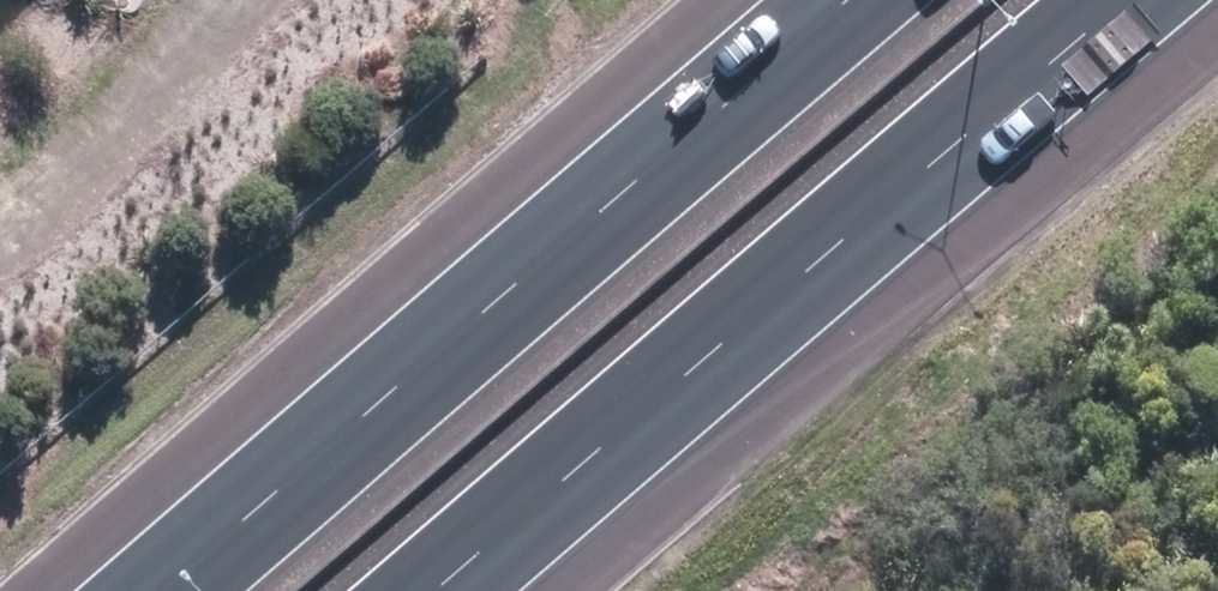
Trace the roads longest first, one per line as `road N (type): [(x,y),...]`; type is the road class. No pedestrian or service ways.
road 1 (motorway): [(158,590),(849,0)]
road 2 (motorway): [(1138,0),(449,590)]
road 3 (track): [(0,229),(247,0)]

